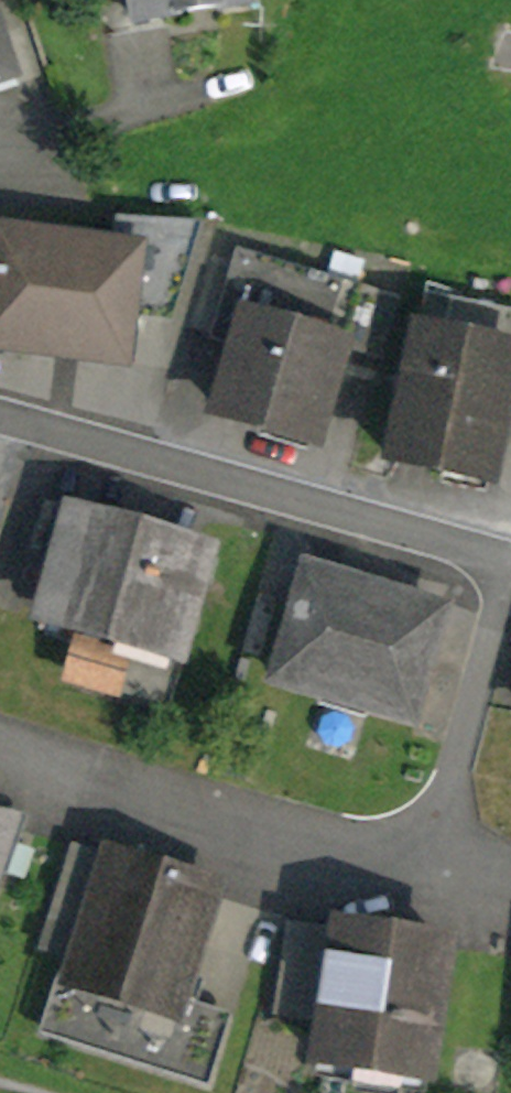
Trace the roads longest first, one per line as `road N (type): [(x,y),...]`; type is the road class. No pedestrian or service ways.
road 1 (residential): [(506,563),(0,419)]
road 2 (residential): [(0,742),(276,832),(427,863)]
road 3 (residential): [(427,863),(506,563)]

